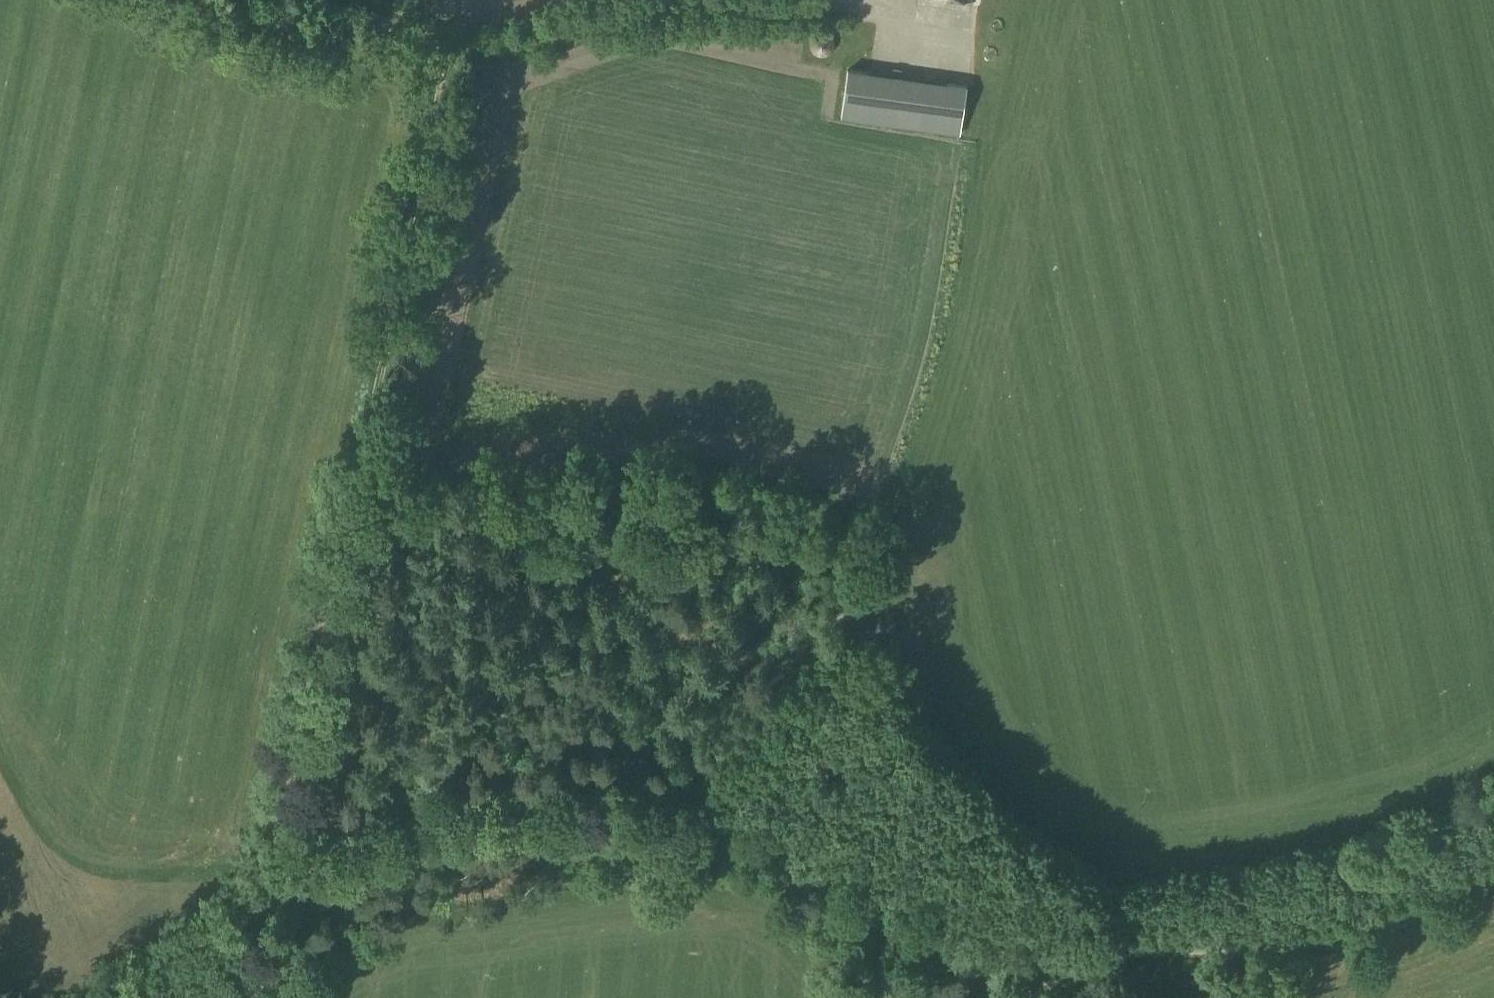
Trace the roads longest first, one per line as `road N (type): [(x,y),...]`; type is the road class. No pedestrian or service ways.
road 1 (track): [(229,0),(440,52),(261,891)]
road 2 (track): [(300,871),(434,817),(609,809),(720,829),(1039,932),(1068,965)]
road 3 (unclassified): [(1039,997),(1082,957),(1336,933),(1493,862)]
road 4 (track): [(677,0),(569,23),(542,38),(440,52)]
road 5 (track): [(110,997),(261,891)]

